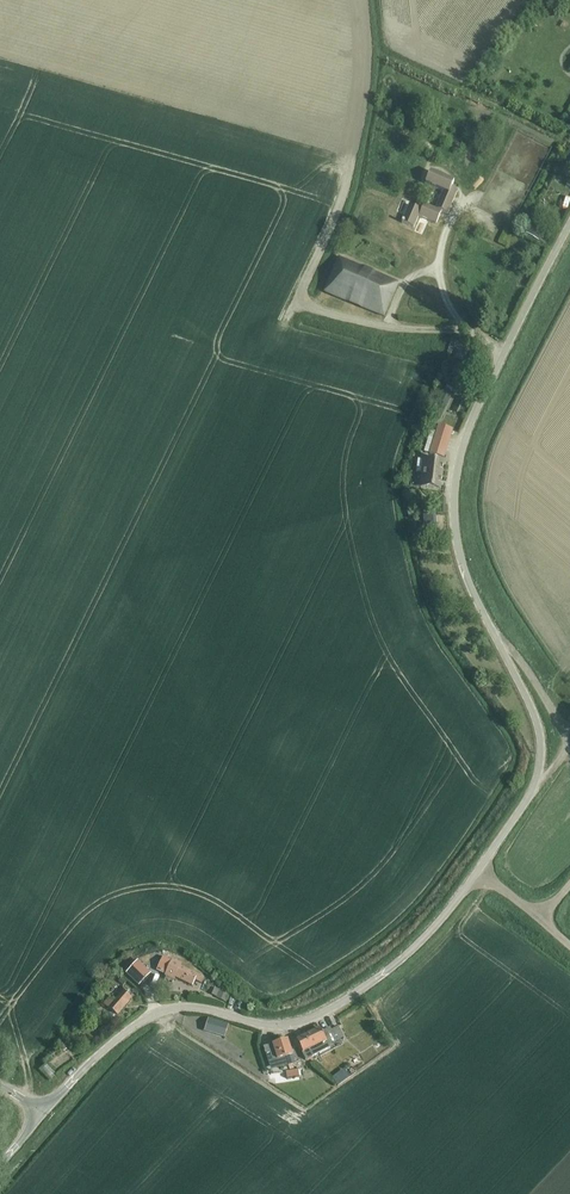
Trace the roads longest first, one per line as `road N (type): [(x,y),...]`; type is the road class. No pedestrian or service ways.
road 1 (unclassified): [(41,1112),(104,1049),(159,1012),(202,1007),(274,1026),(338,1005),(431,932),(479,871),(530,794),(539,737),(462,563)]
road 2 (unclassified): [(569,231),(481,402),(459,463),(462,563)]

